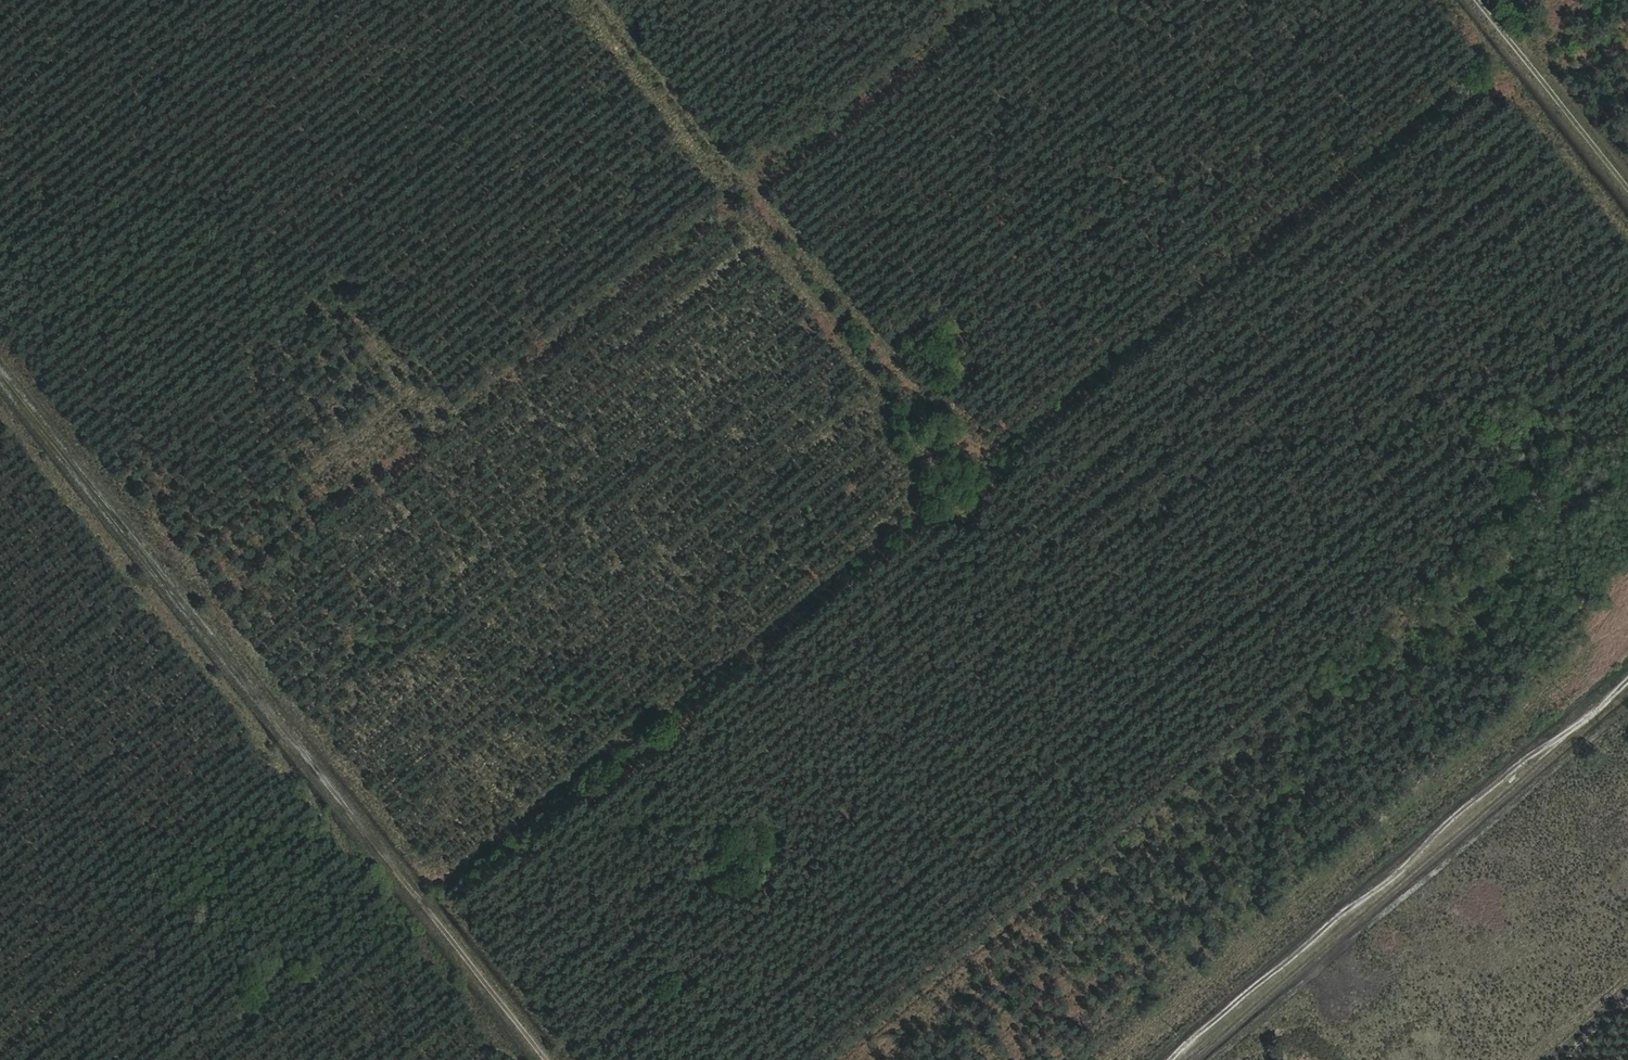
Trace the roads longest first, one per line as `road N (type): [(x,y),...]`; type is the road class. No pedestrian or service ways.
road 1 (track): [(0,369),(549,1059)]
road 2 (track): [(1186,1059),(1627,684)]
road 3 (track): [(1627,182),(1486,0)]

